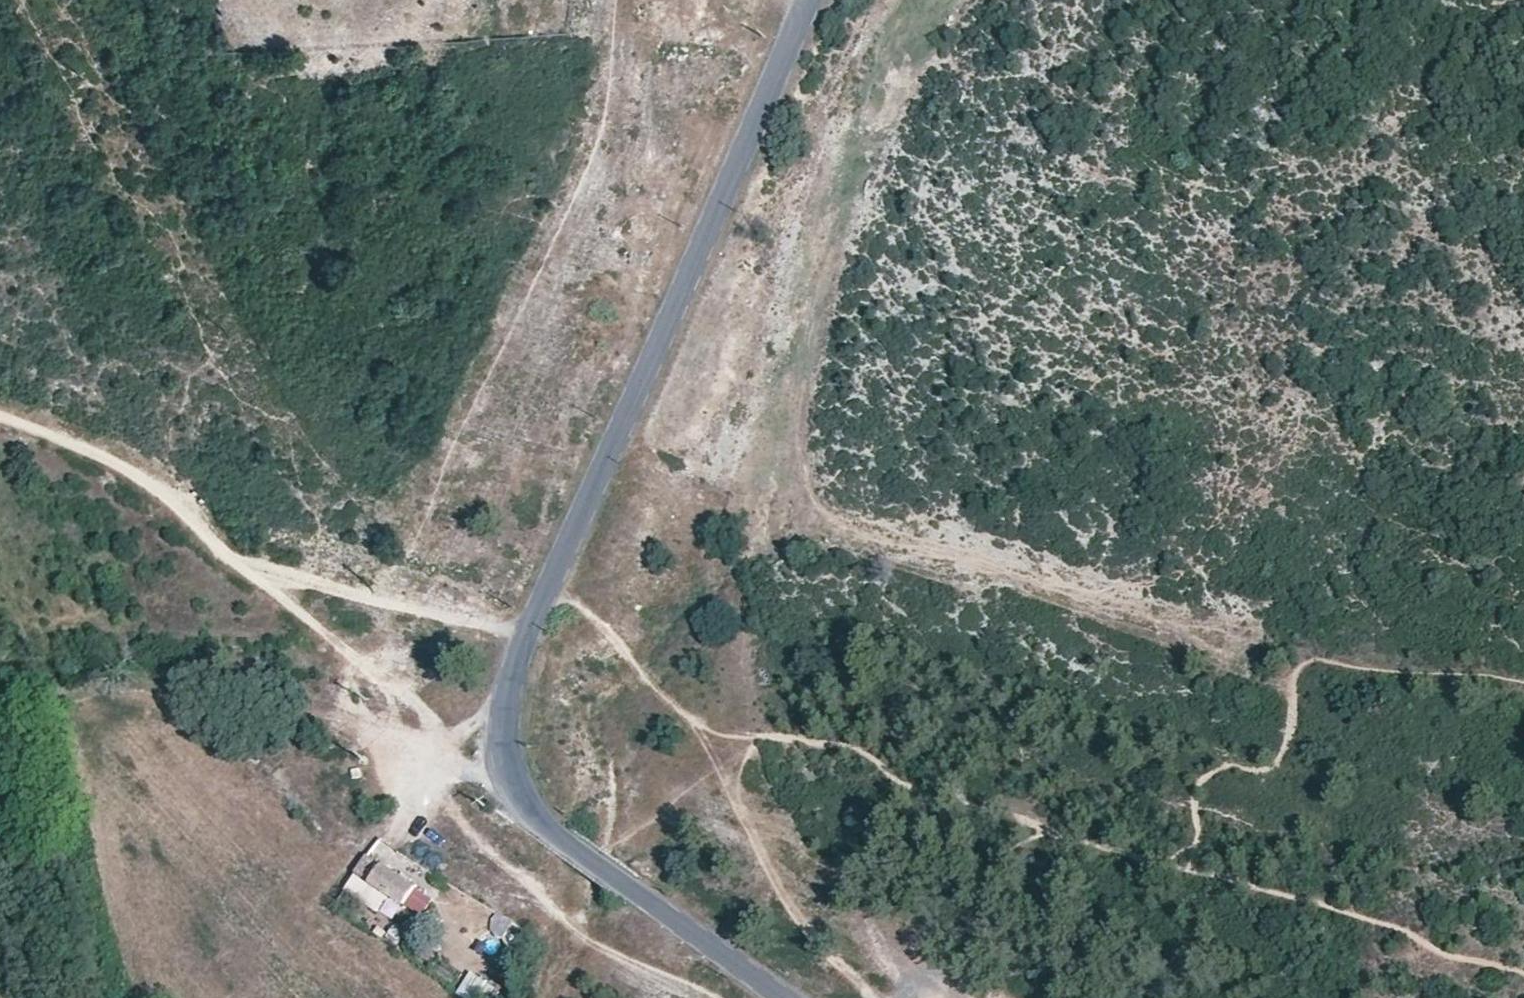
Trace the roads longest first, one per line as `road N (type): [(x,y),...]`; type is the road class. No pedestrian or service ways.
road 1 (tertiary): [(811,0),(508,684),(503,752),(515,796),(569,844),(786,997)]
road 2 (track): [(555,589),(674,696),(783,746),(871,759),(909,792),(1303,900),(1523,976)]
road 3 (track): [(0,423),(126,469),(257,582),(432,713),(431,765),(534,885),(703,997)]

